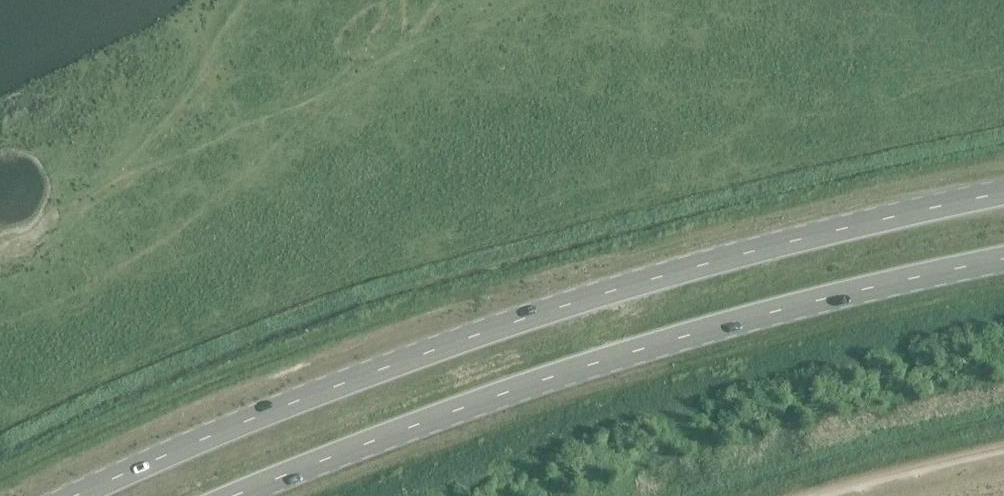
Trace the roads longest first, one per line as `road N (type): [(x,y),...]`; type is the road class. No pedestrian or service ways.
road 1 (trunk): [(1003,193),(662,275),(332,388),(78,495)]
road 2 (trunk): [(245,495),(393,435),(717,327),(1003,259)]

